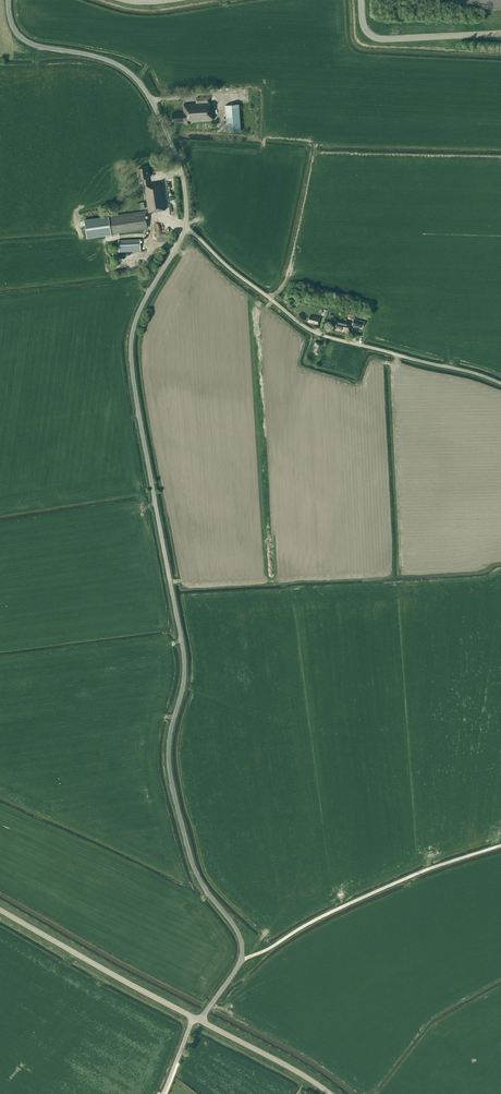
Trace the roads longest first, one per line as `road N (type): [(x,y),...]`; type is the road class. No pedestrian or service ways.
road 1 (unclassified): [(200,1021),(242,946),(197,876),(173,787),(168,750),(184,651),(131,354),(139,313),(185,229)]
road 2 (unclassified): [(500,383),(312,330),(185,229)]
road 3 (unclassified): [(185,229),(177,160),(139,83),(102,58),(26,40),(12,25),(8,0)]
road 4 (track): [(273,946),(345,905),(500,845)]
road 5 (unclassified): [(193,1017),(0,910)]
road 6 (unclassified): [(500,33),(378,38),(364,27),(361,0)]
road 7 (unclassified): [(330,1093),(200,1021)]

